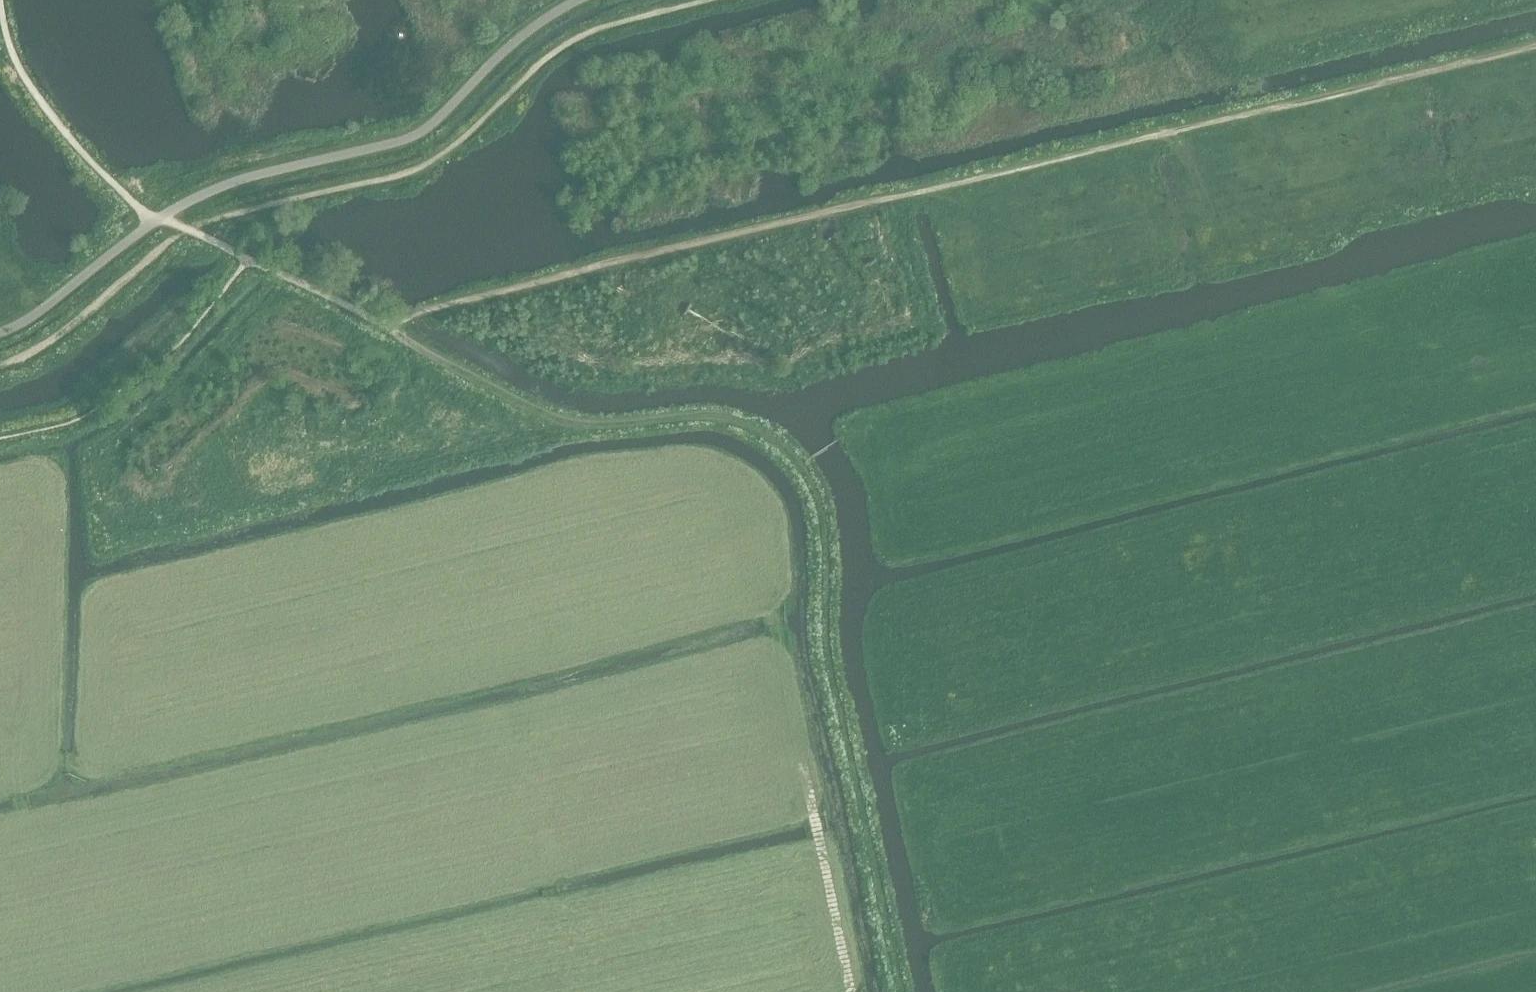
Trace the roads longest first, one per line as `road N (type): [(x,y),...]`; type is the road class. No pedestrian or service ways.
road 1 (track): [(774,609),(852,991)]

